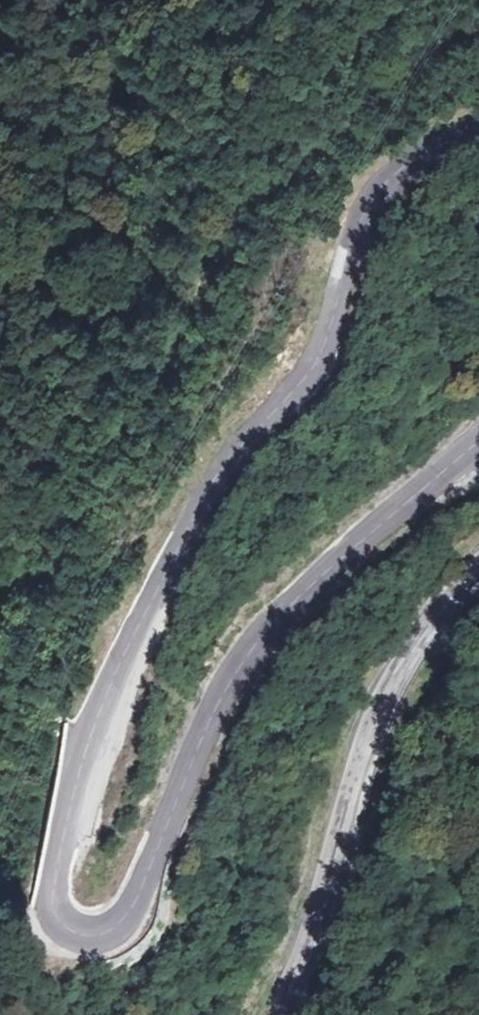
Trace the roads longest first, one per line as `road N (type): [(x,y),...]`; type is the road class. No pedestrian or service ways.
road 1 (tertiary): [(478,131),(421,151),(376,191),(358,221),(321,352),(245,440),(188,527),(96,712),(59,822),(43,907),(49,930),(72,941),(126,923),(193,749),(248,649),(306,579),(478,436)]
road 2 (tertiary): [(478,566),(392,679),(278,1014)]

